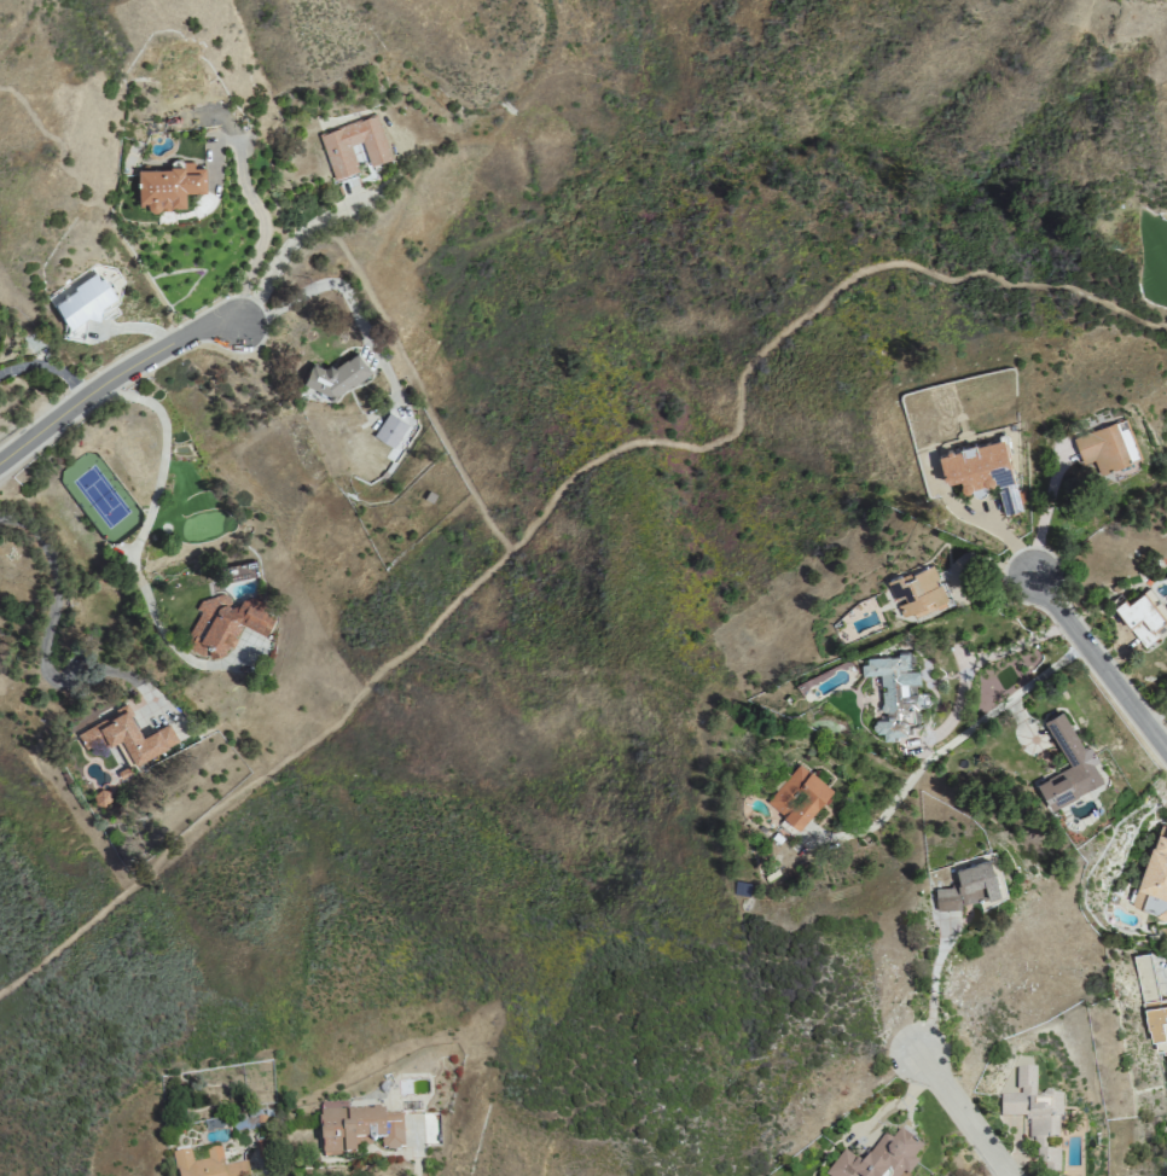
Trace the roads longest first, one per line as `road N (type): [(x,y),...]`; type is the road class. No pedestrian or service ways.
road 1 (residential): [(0,463),(111,382),(199,331),(239,326)]
road 2 (residential): [(1166,752),(1034,577)]
road 3 (residential): [(1010,1175),(919,1054)]

